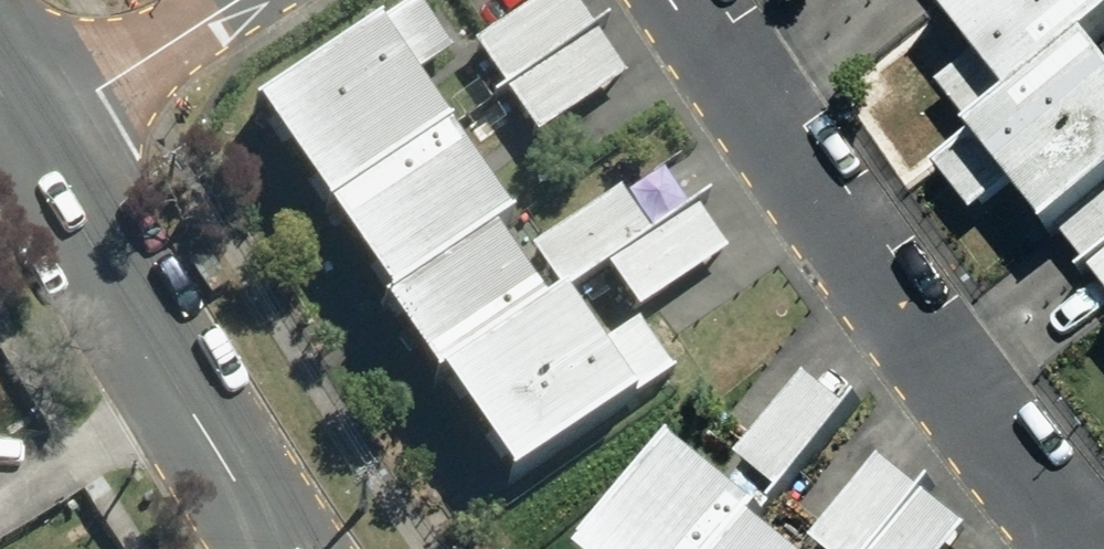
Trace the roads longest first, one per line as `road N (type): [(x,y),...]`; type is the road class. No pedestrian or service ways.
road 1 (residential): [(670,0),(1072,548)]
road 2 (tertiary): [(38,139),(269,548)]
road 3 (residential): [(38,139),(245,0)]

